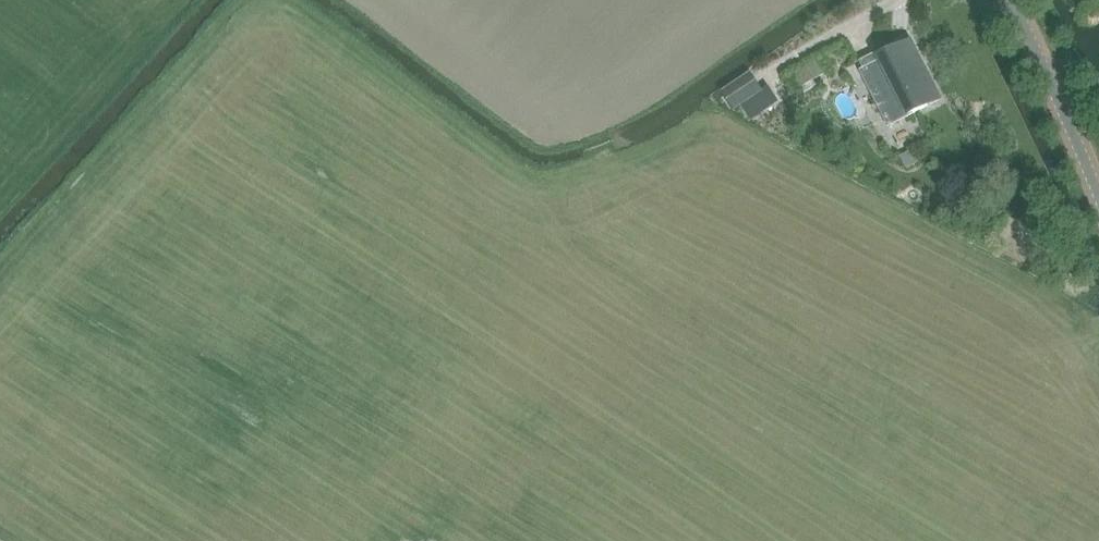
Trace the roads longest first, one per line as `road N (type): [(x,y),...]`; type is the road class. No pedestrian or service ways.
road 1 (tertiary): [(1098,201),(1004,0)]

